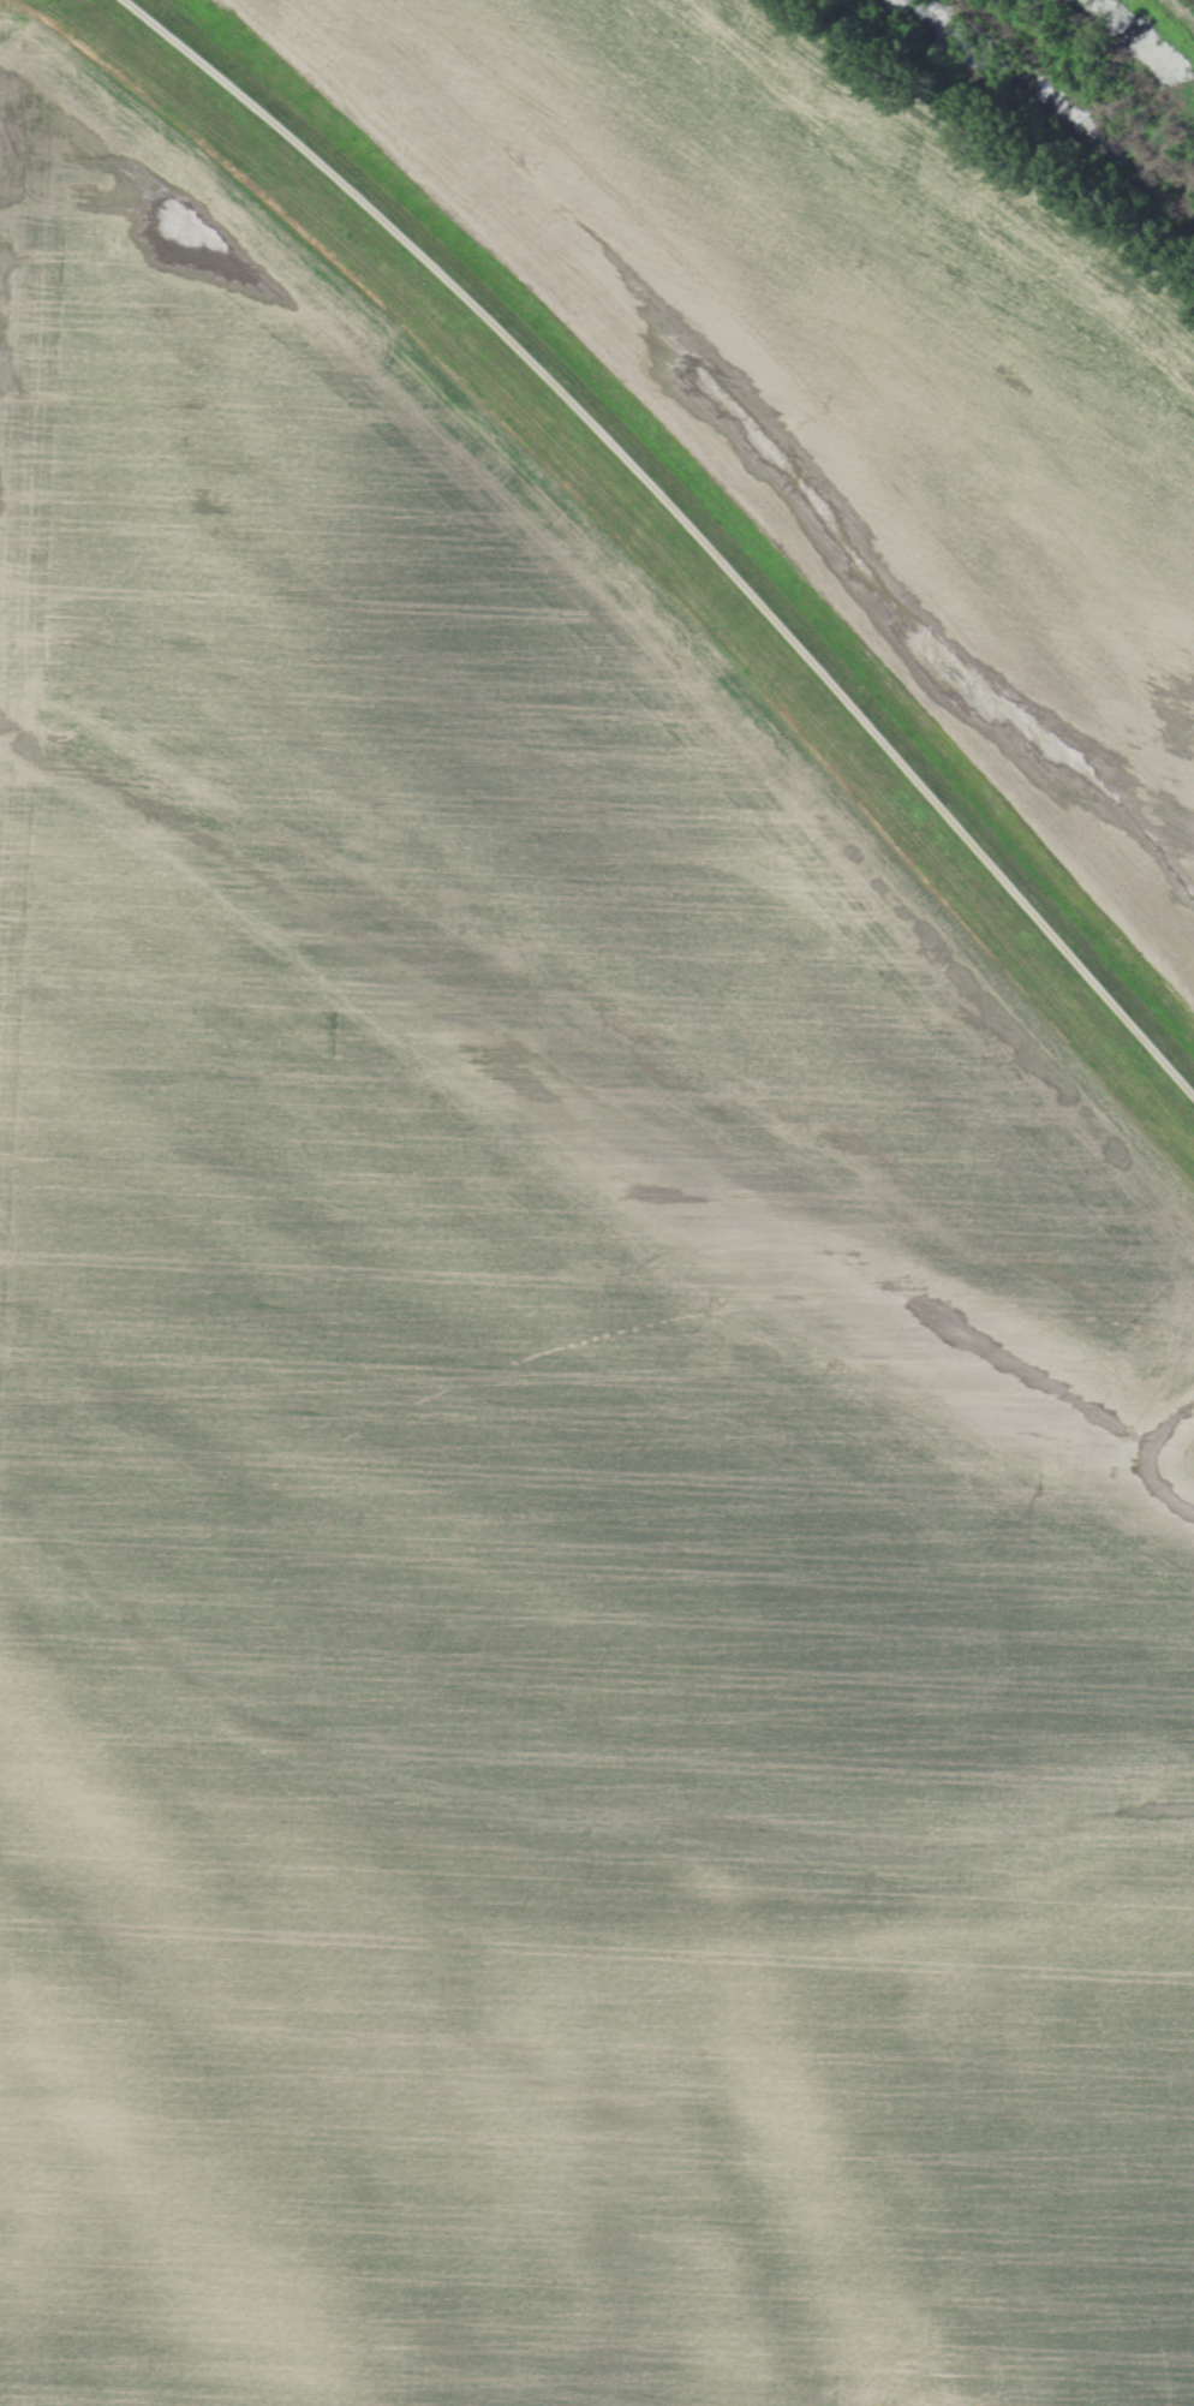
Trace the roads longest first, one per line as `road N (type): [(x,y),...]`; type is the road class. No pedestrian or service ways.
road 1 (track): [(1193,1091),(778,614),(547,368),(298,138),(129,0)]

